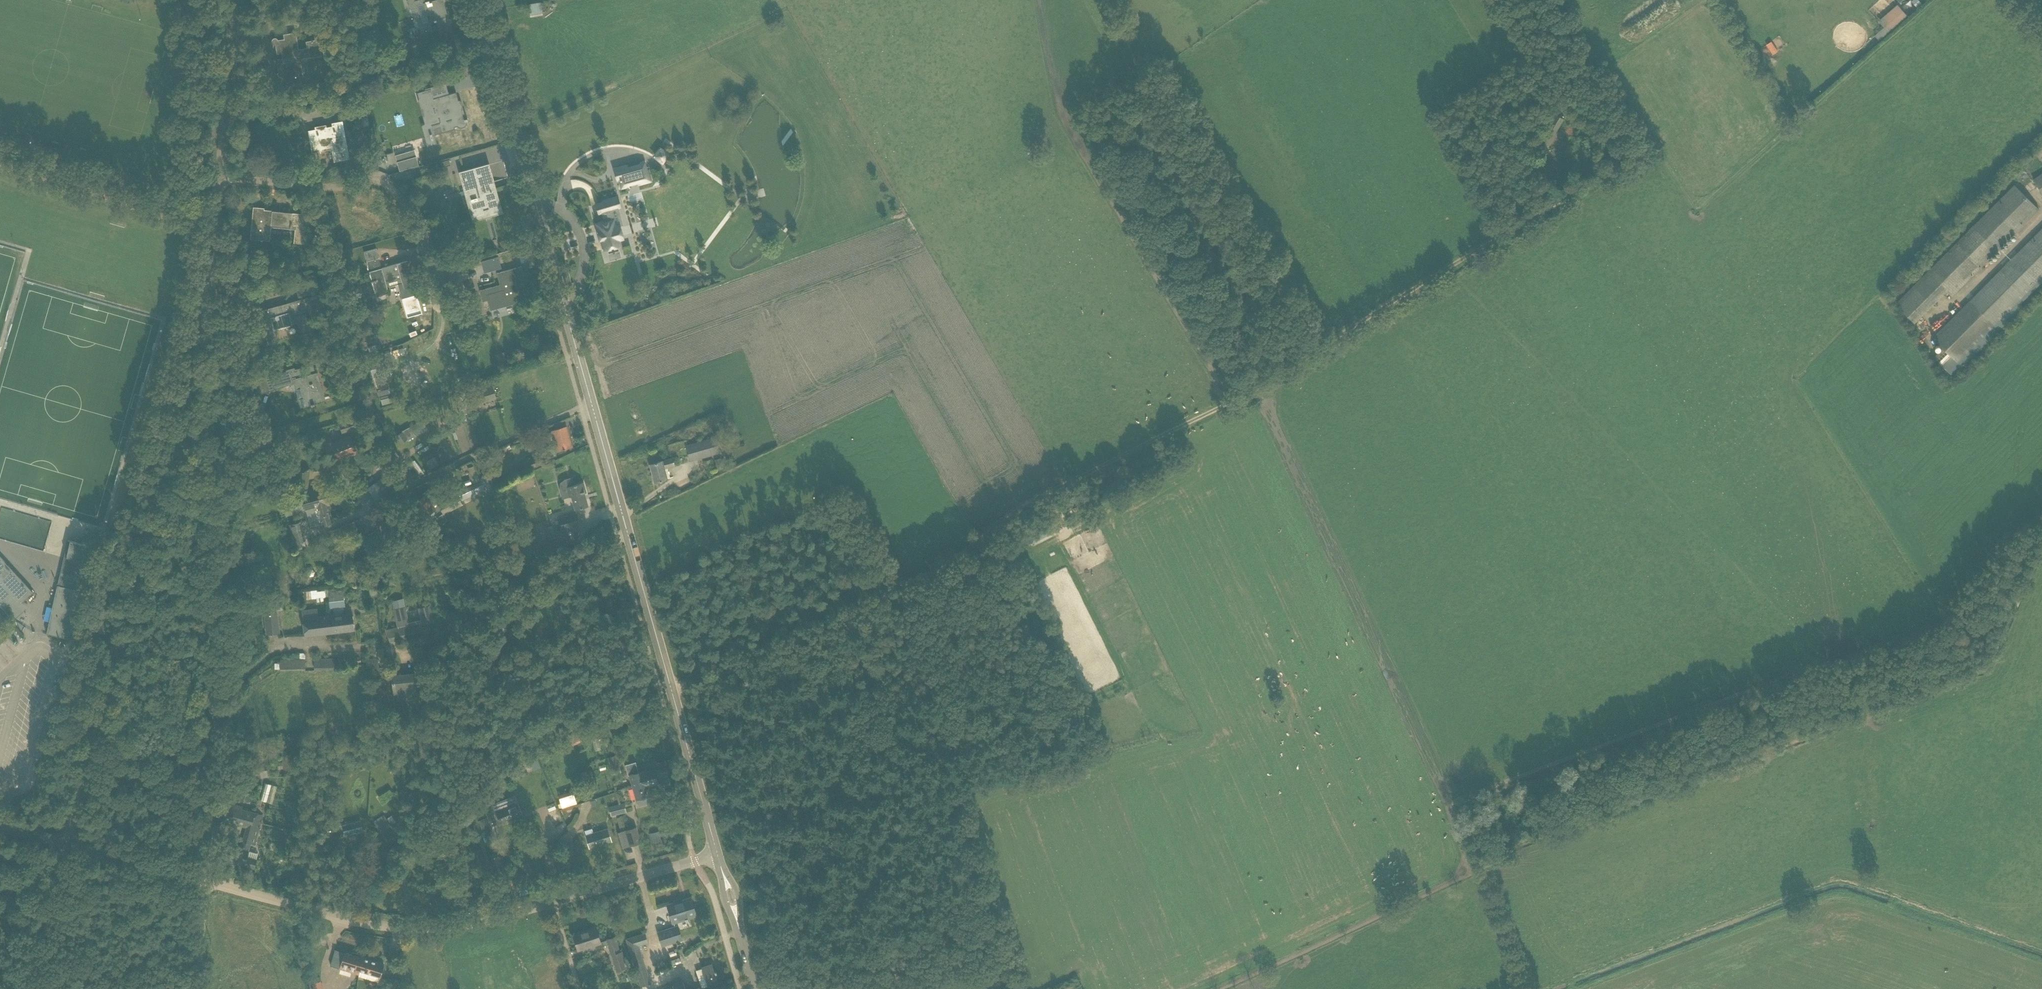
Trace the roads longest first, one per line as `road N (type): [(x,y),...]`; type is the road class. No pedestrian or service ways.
road 1 (track): [(669,684),(950,551),(1041,488),(1243,388),(1544,210)]
road 2 (unclassified): [(64,844),(187,400),(219,175)]
road 3 (unclassified): [(717,854),(491,916),(407,927),(64,844)]
road 4 (track): [(174,449),(226,521),(198,988)]
road 5 (unclassified): [(232,674),(267,652),(439,637),(627,534)]
road 6 (tertiary): [(591,403),(479,0)]
road 7 (tertiary): [(717,854),(627,534)]
road 8 (residential): [(435,275),(418,220),(385,184),(332,188),(219,175)]
road 9 (residential): [(372,509),(470,454),(591,403)]
road 10 (unclassified): [(219,175),(235,0)]
road 11 (unclassified): [(23,988),(64,844)]
road 12 (tertiary): [(627,534),(591,403)]

